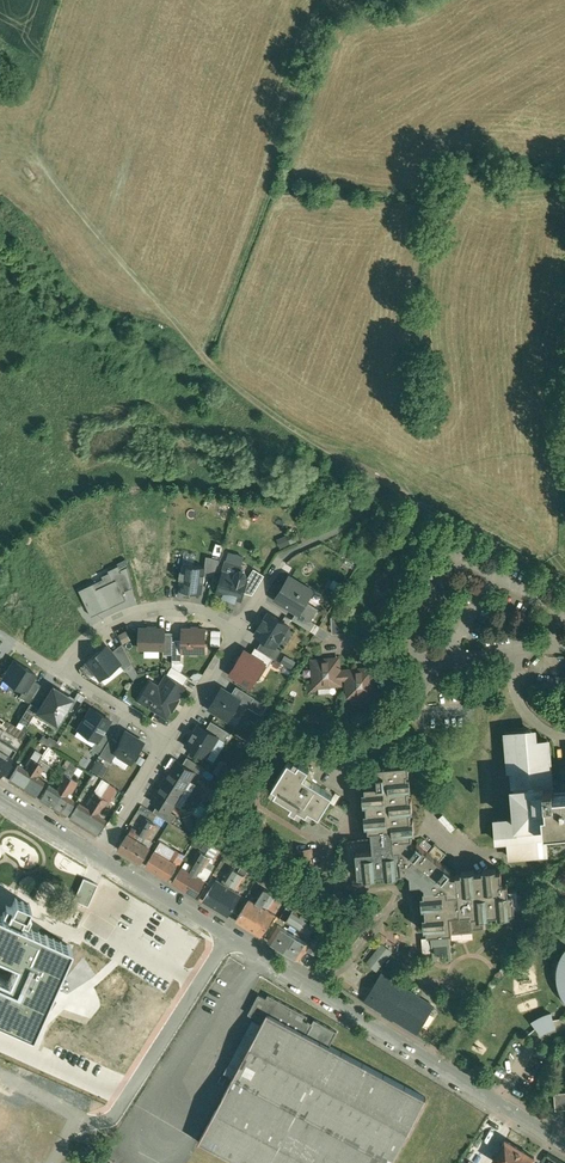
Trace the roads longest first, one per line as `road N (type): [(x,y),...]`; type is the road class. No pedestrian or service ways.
road 1 (residential): [(564,1146),(218,930)]
road 2 (track): [(564,565),(300,438)]
road 3 (residential): [(218,930),(102,1114),(72,1124)]
road 4 (residential): [(64,674),(95,632),(125,616),(186,608),(238,629)]
road 5 (residential): [(218,930),(98,856)]
road 6 (residential): [(98,856),(168,738)]
road 7 (residential): [(168,738),(238,629)]
road 8 (residential): [(168,738),(64,674)]

